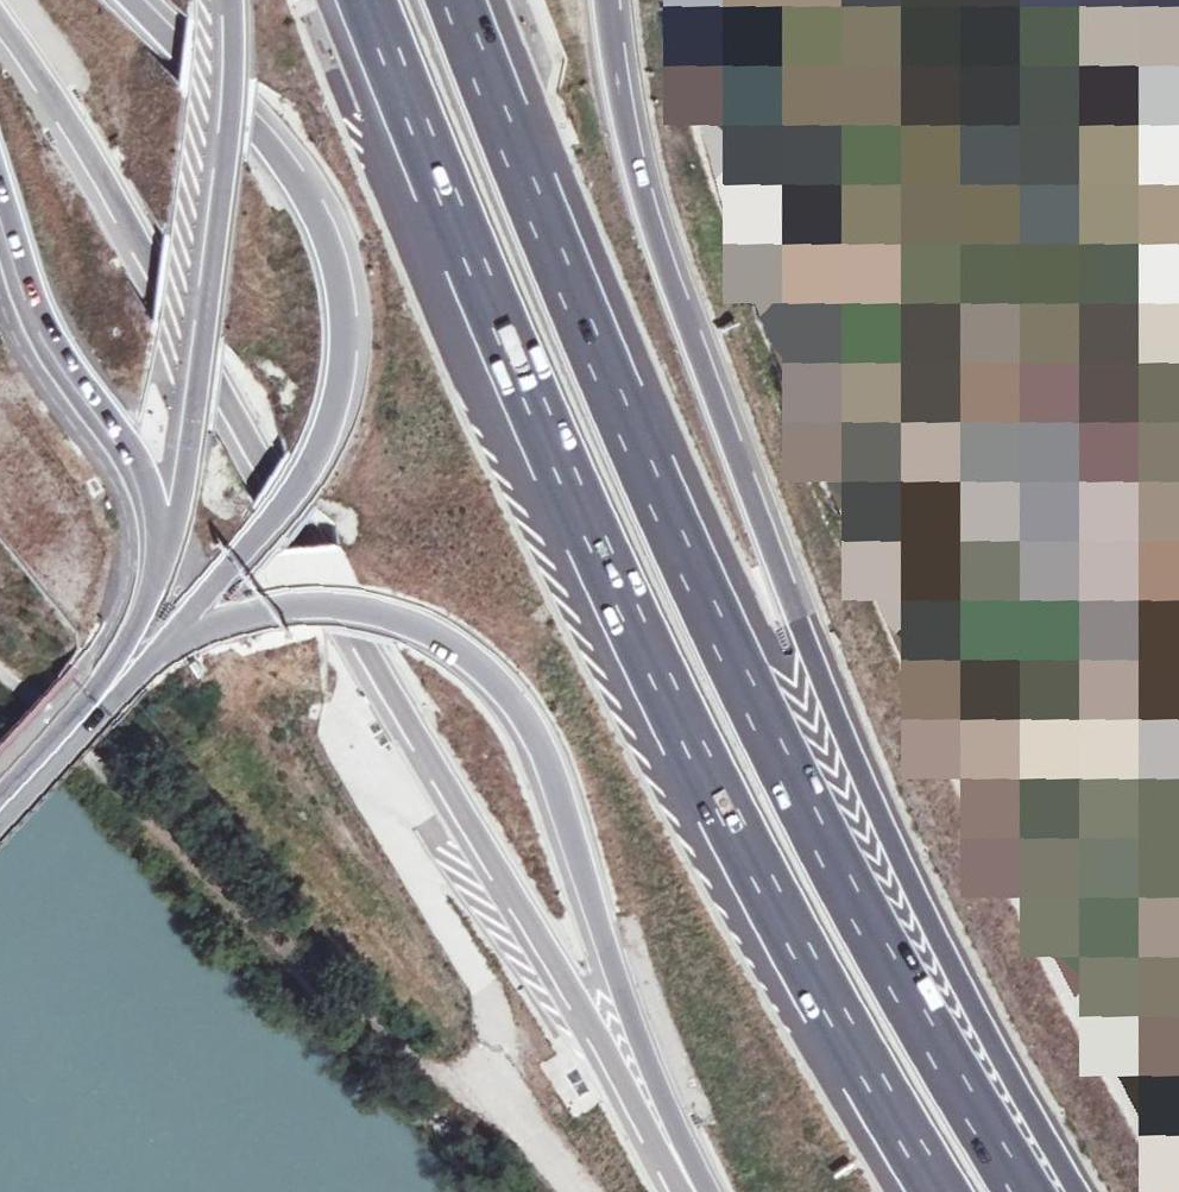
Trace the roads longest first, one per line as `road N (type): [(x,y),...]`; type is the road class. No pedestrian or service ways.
road 1 (motorway): [(0,25),(75,130),(435,771),(632,1104),(694,1191)]
road 2 (motorway): [(368,0),(482,280),(669,693),(802,950),(943,1191)]
road 3 (motorway): [(1019,1191),(860,923),(752,708),(648,487),(457,0)]
road 4 (motorway): [(1055,1191),(1027,1097),(837,708),(721,416),(642,191),(607,0)]
road 5 (motorway): [(169,636),(284,607),(361,608),(441,637),(496,682),(529,729),(697,1191)]
road 6 (secondary): [(169,636),(308,464),(336,386),(341,295),(314,213),(288,166),(125,0)]
road 7 (motorway): [(228,0),(226,122),(186,445),(161,547)]
road 8 (secondary): [(0,195),(47,351),(131,475),(161,547)]
road 9 (track): [(505,1103),(501,1037),(351,753)]
road 10 (secondary): [(161,547),(98,699)]
road 11 (secondary): [(98,699),(0,801)]

